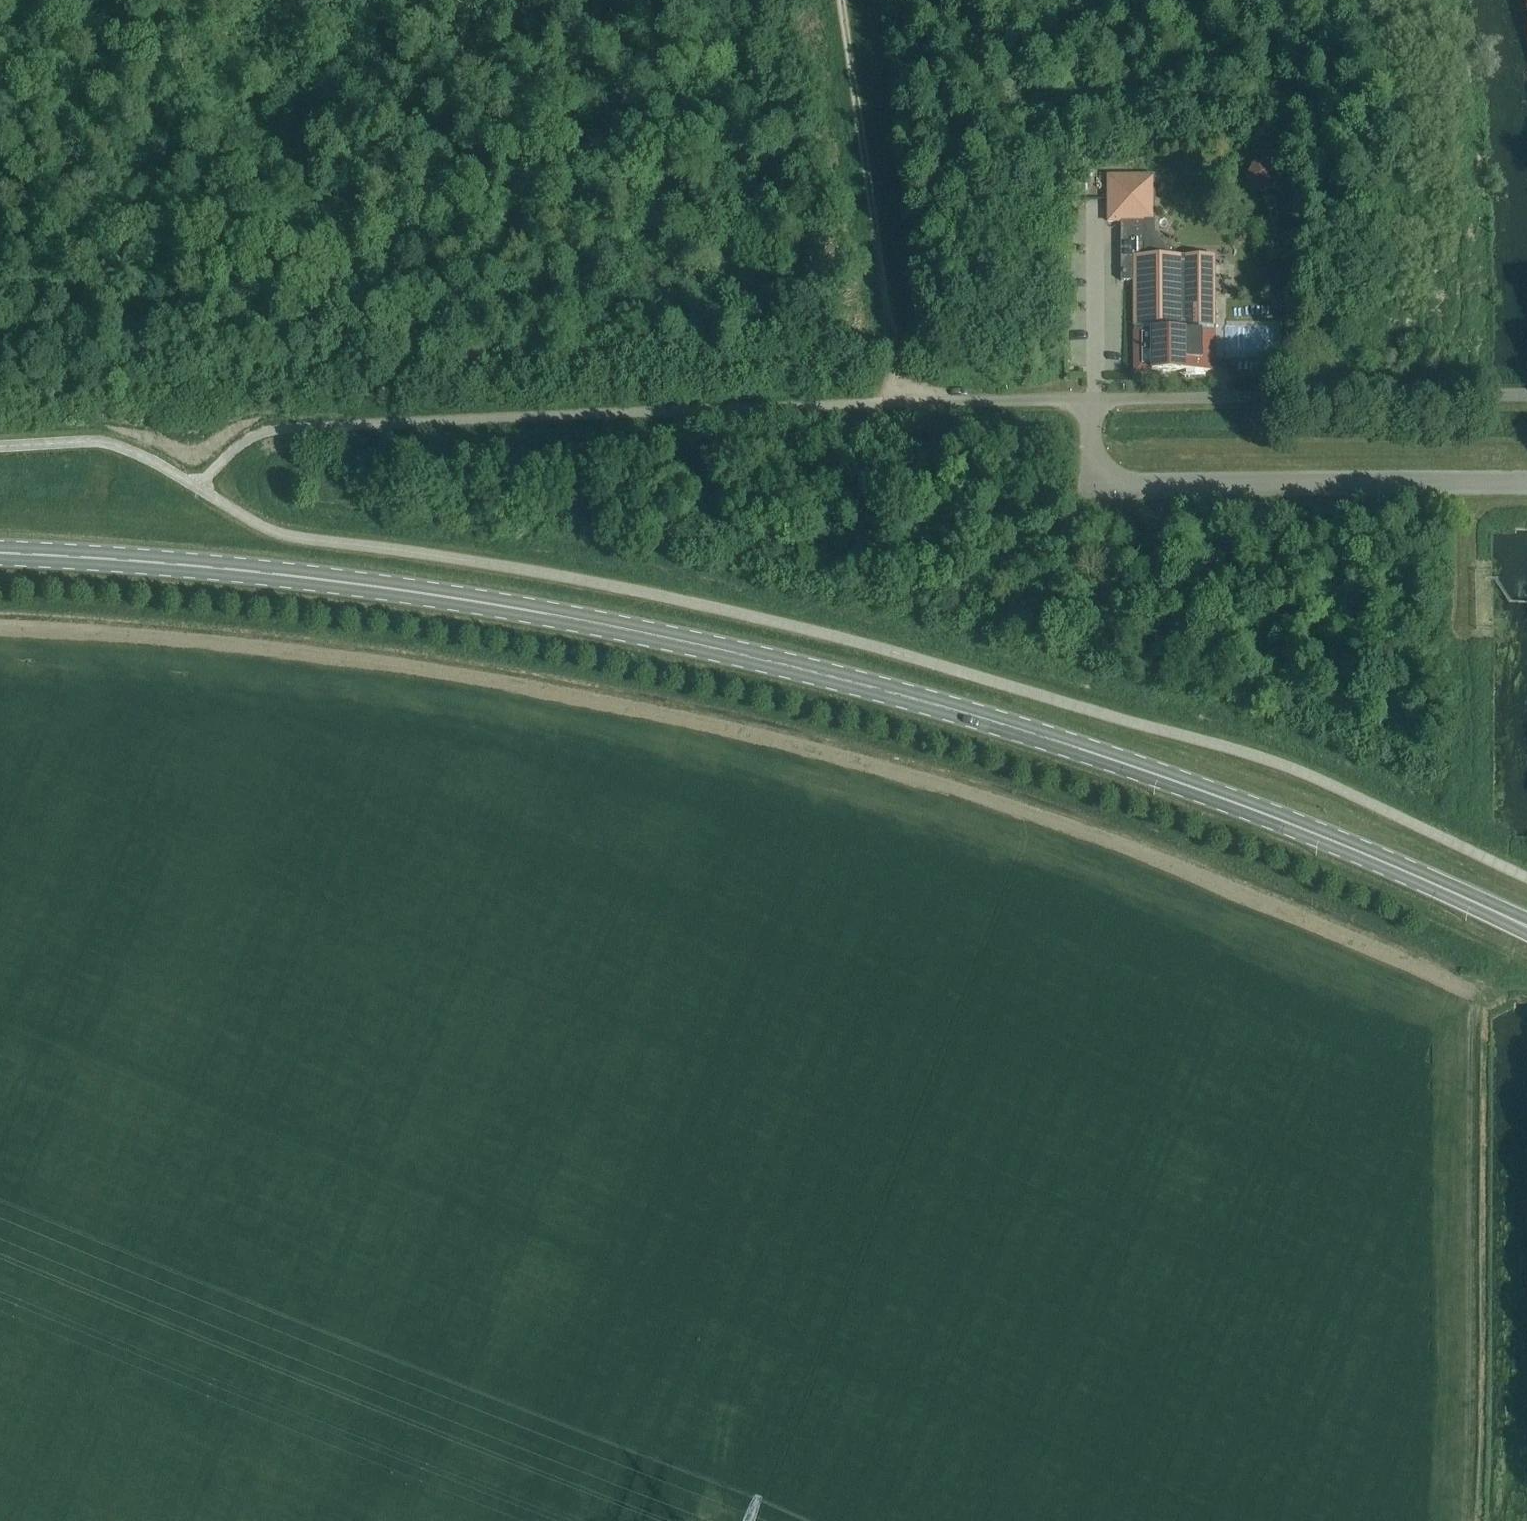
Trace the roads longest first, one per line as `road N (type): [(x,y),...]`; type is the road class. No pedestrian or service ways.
road 1 (primary): [(0,555),(244,573),(476,605),(864,686),(1214,797),(1388,866)]
road 2 (unclassified): [(1526,488),(1101,489),(1083,401)]
road 3 (primary): [(1526,931),(1388,866)]

